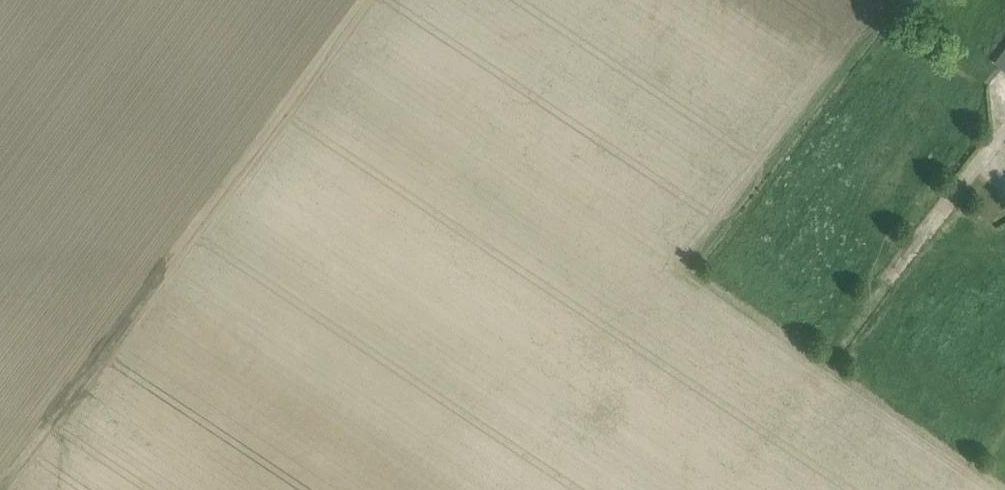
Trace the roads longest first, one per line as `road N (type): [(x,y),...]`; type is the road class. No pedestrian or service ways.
road 1 (track): [(728,489),(1004,129)]

